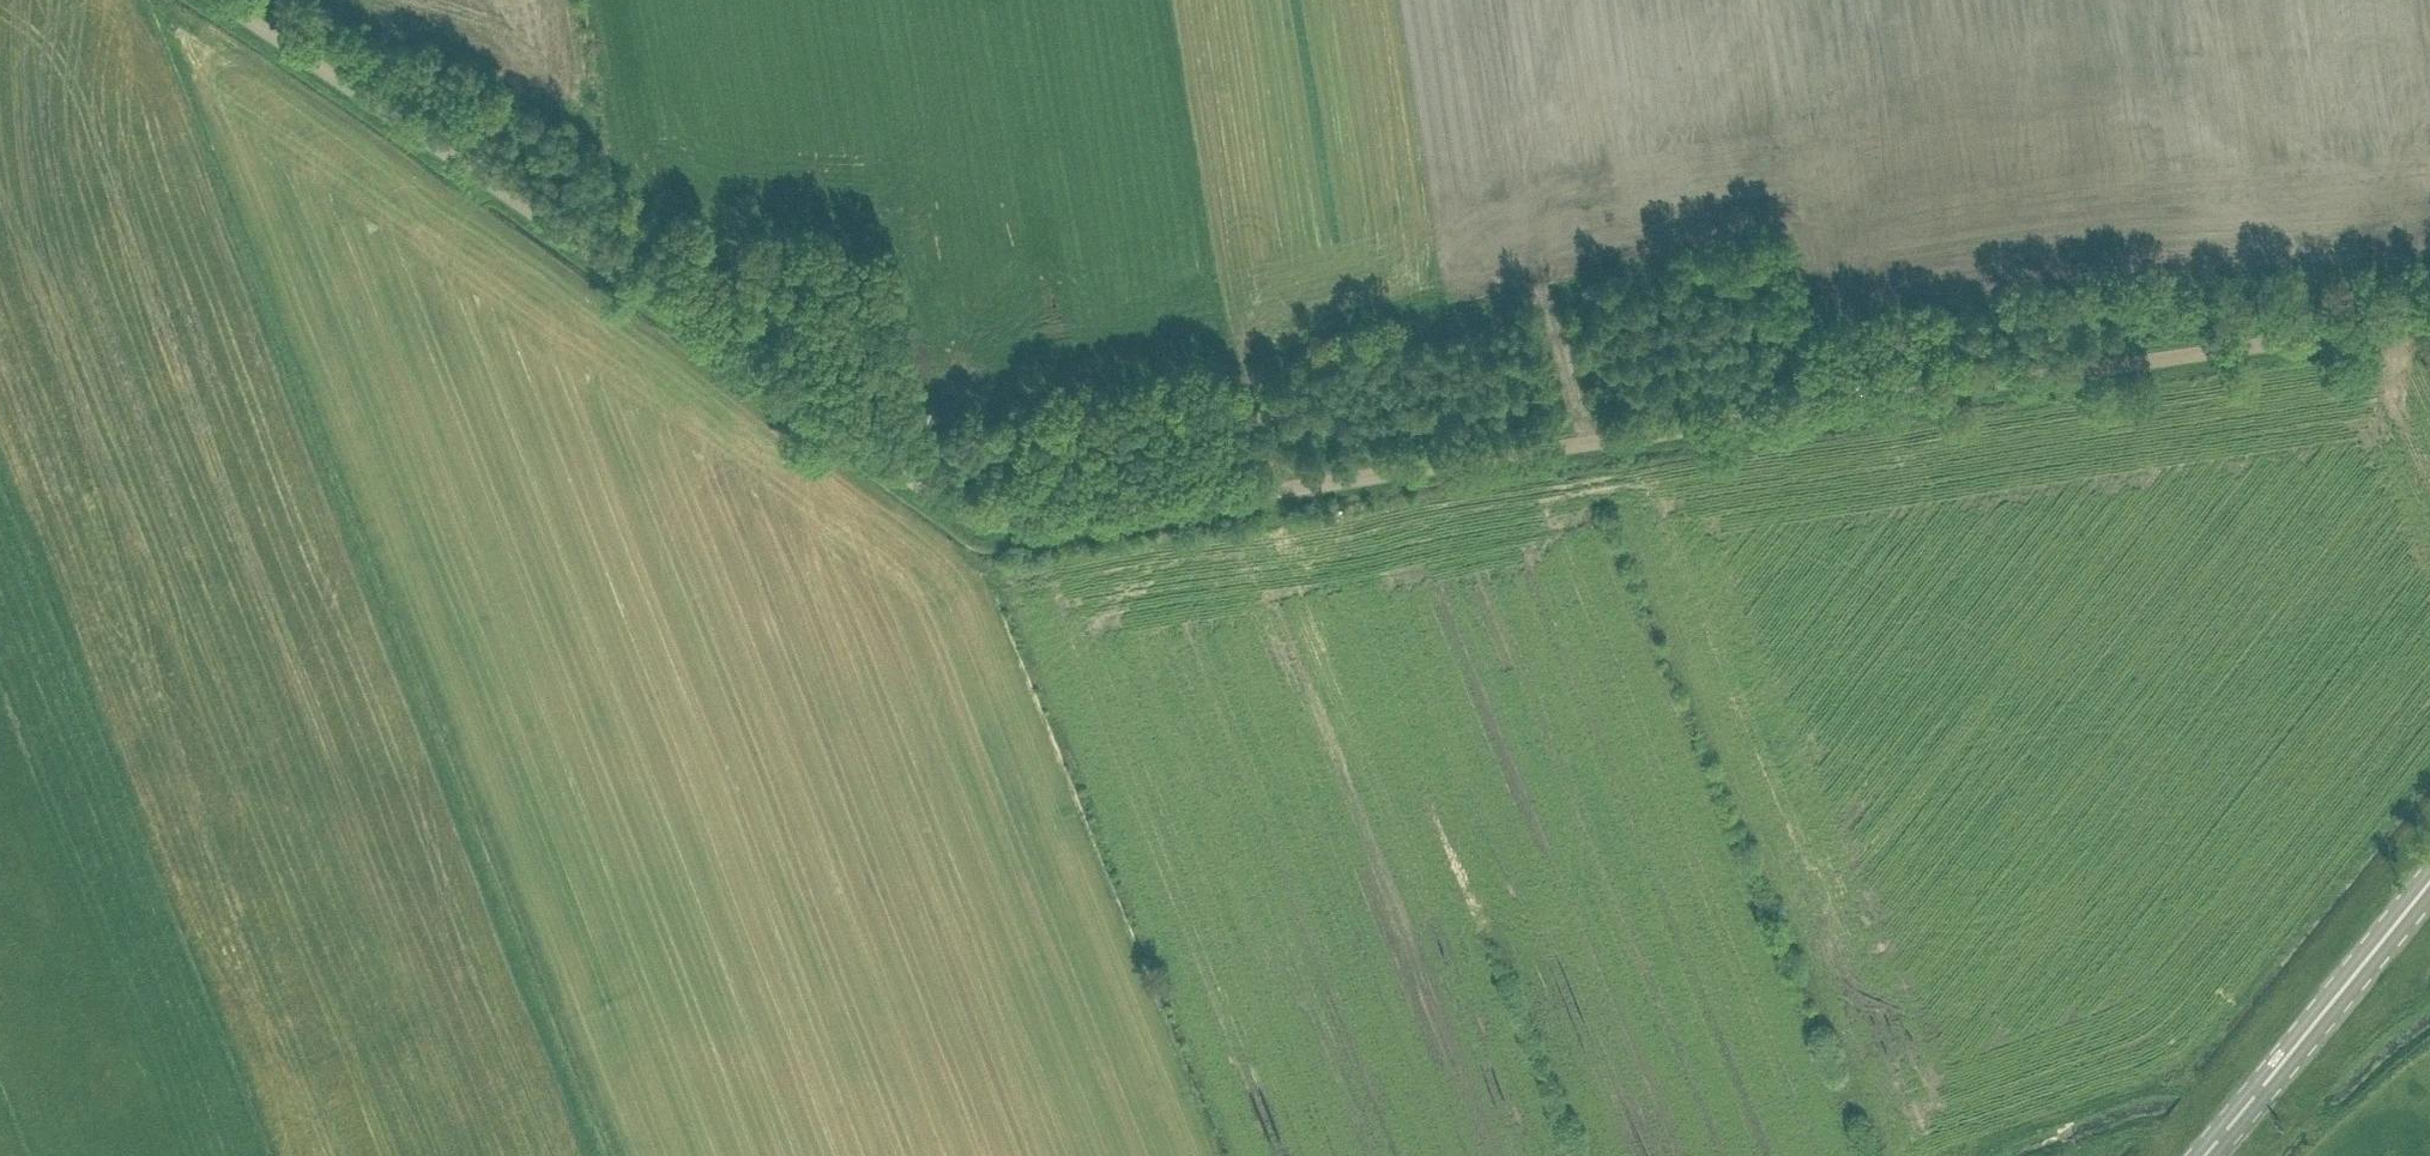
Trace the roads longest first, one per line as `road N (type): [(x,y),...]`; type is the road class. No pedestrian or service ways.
road 1 (unclassified): [(2429,316),(1052,521),(1004,521),(934,493),(224,0)]
road 2 (primary): [(2201,1155),(2429,878)]

